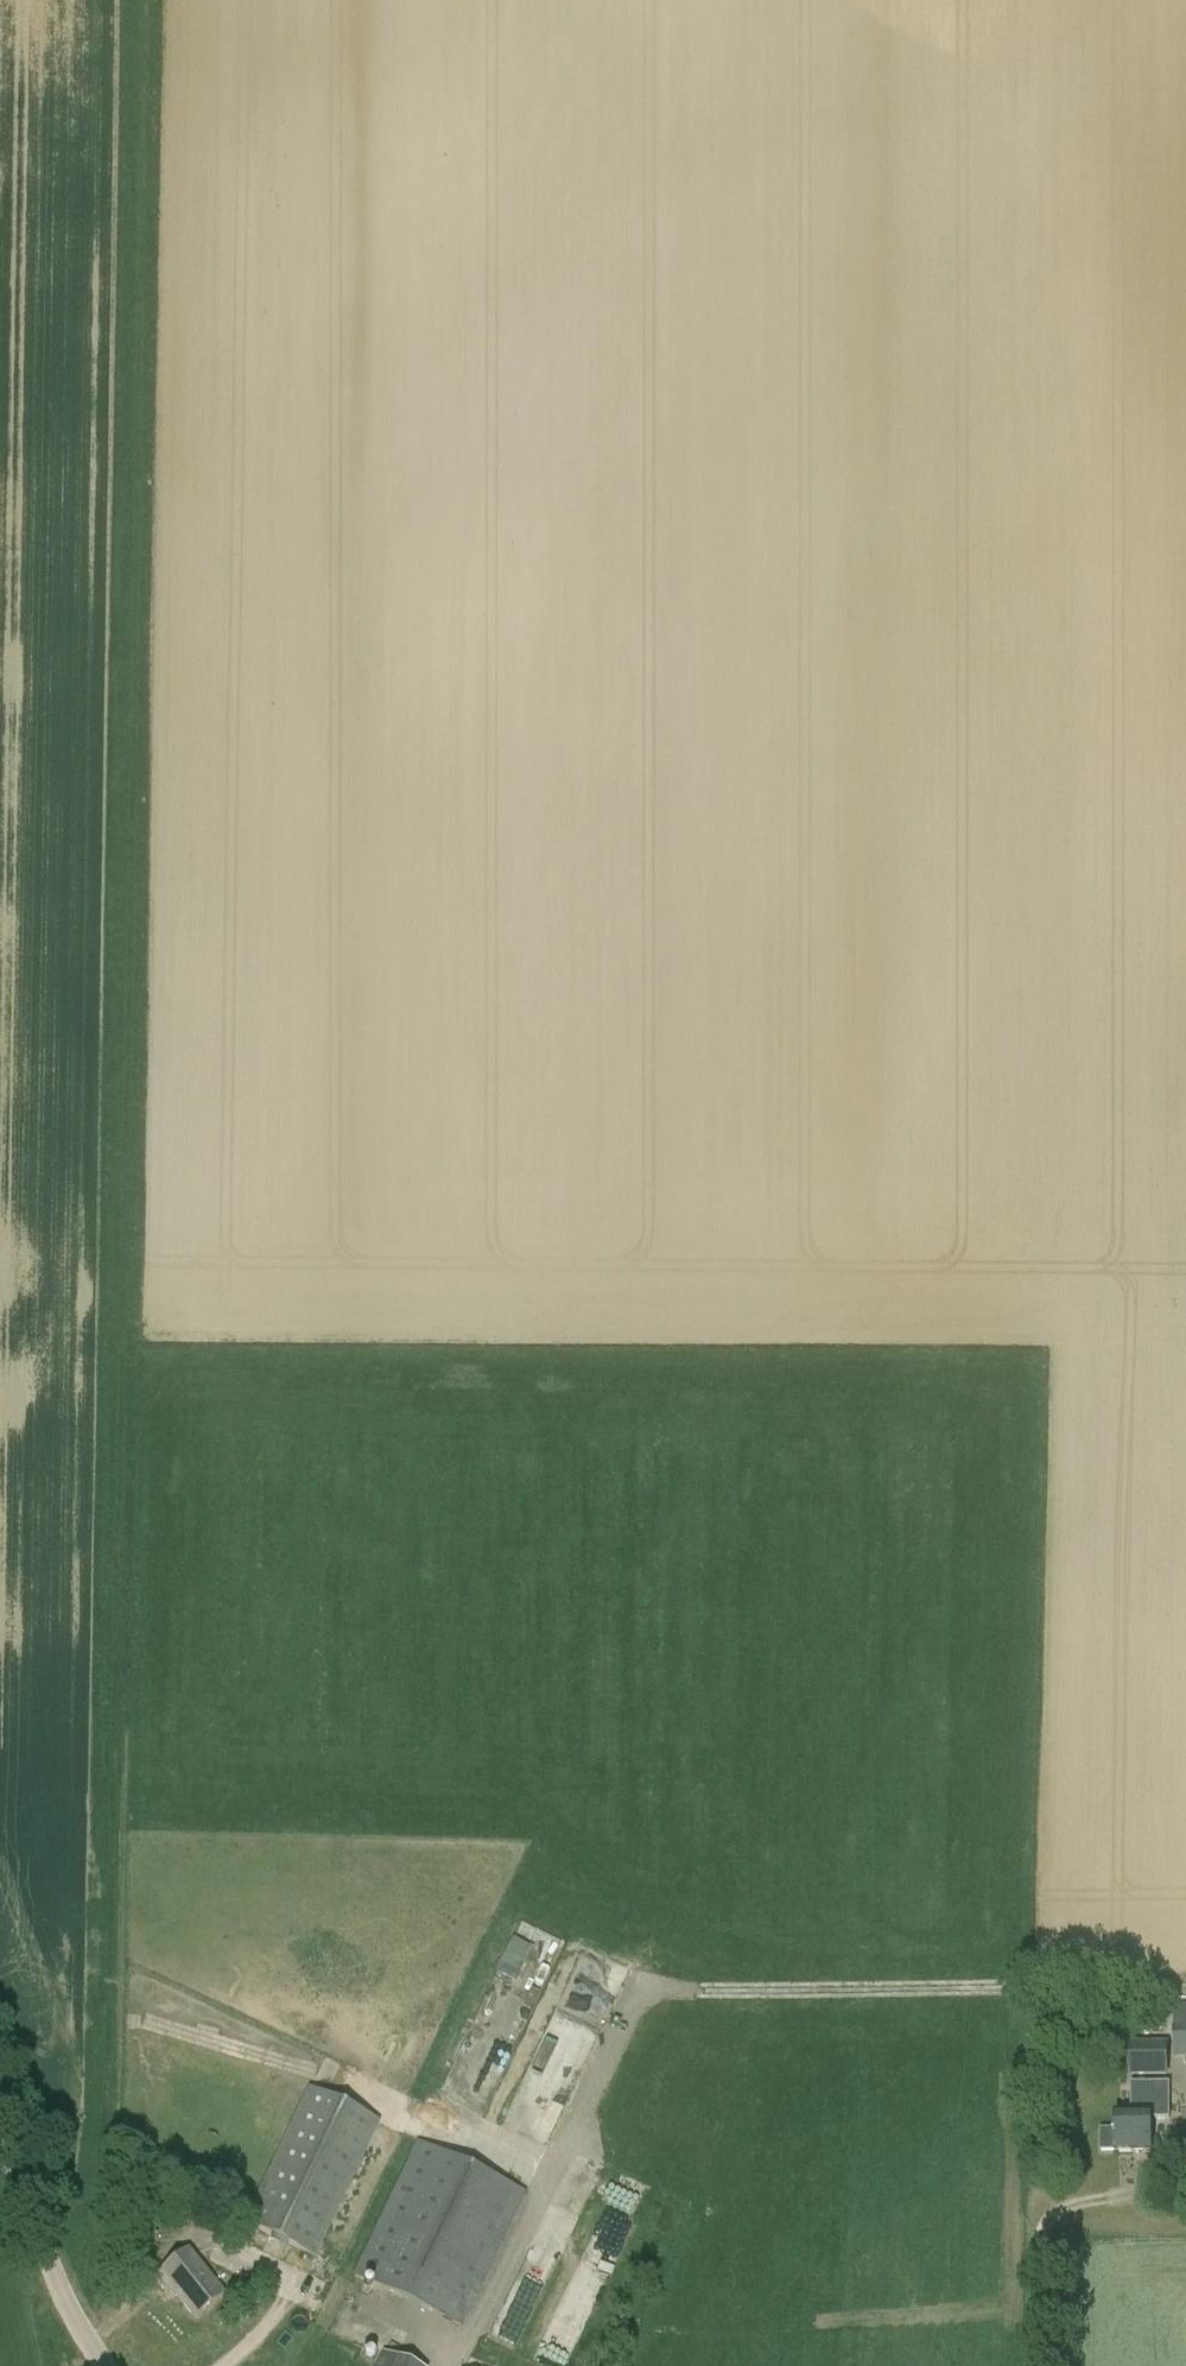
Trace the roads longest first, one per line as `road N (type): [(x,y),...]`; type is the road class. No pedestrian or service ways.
road 1 (unclassified): [(107,2365),(72,2314),(0,2129)]

